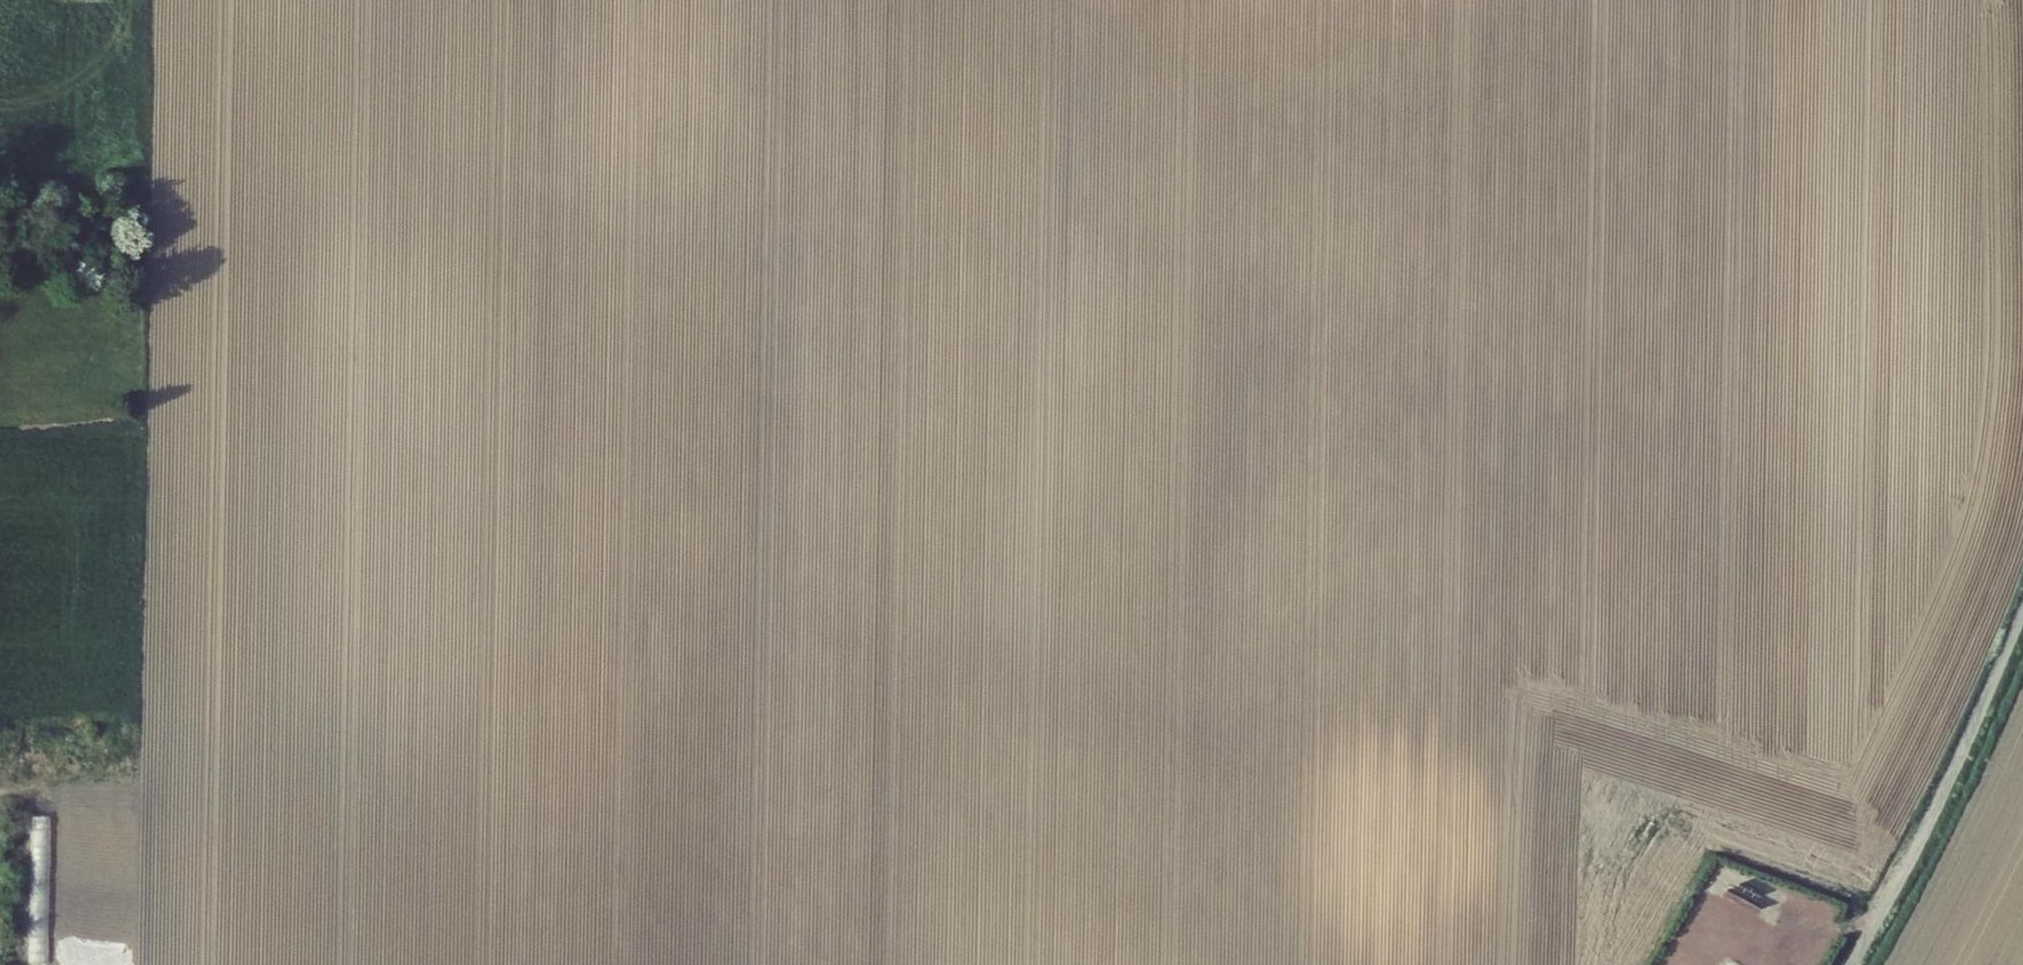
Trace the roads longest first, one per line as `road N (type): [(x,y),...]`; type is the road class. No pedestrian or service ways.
road 1 (track): [(2022,609),(1847,964)]

